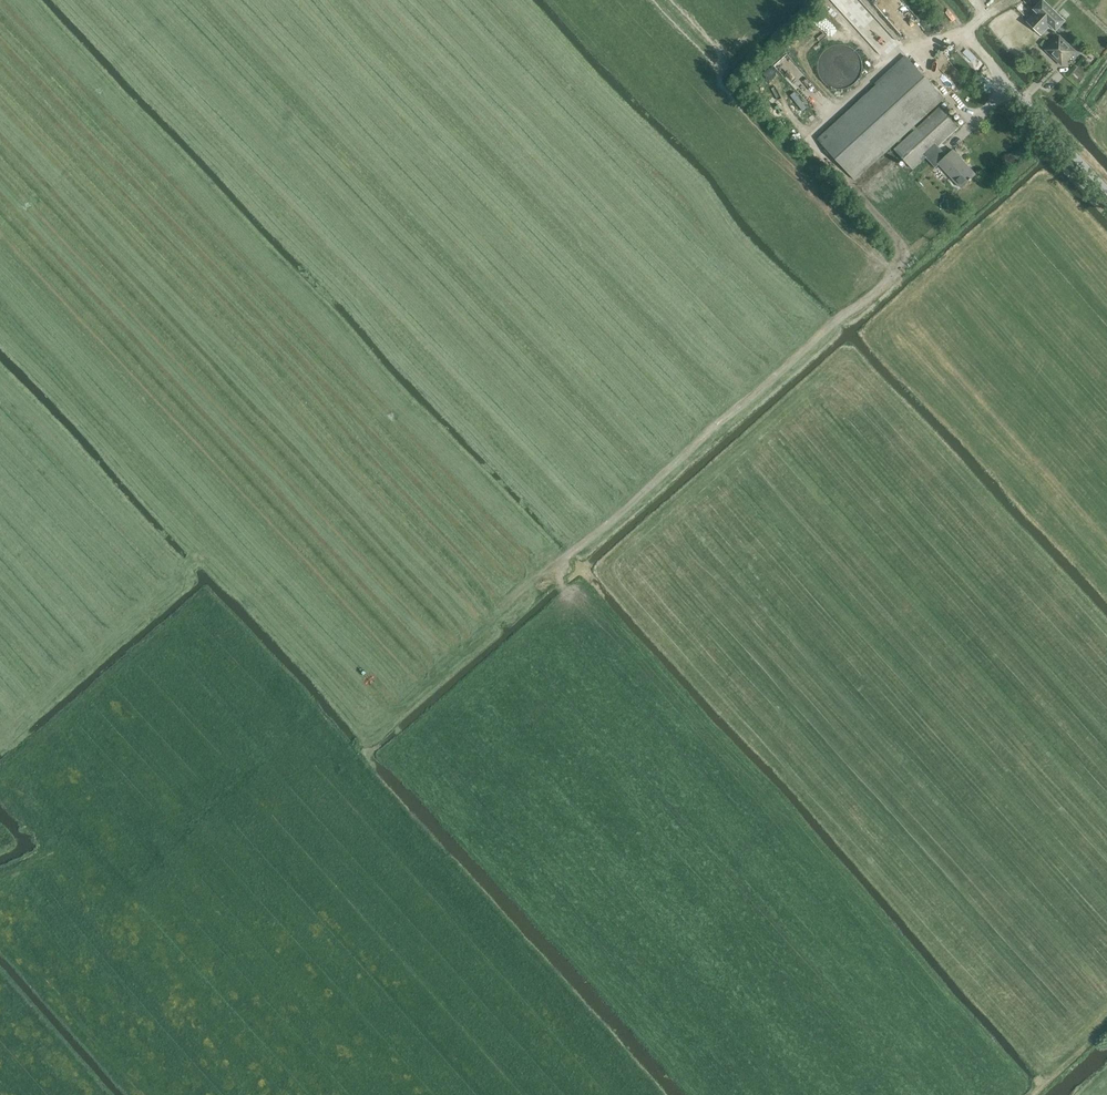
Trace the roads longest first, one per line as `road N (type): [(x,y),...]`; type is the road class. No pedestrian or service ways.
road 1 (track): [(166,1061),(43,917),(350,755),(551,568),(676,717)]
road 2 (track): [(551,568),(905,258),(896,236),(810,139),(905,49)]

